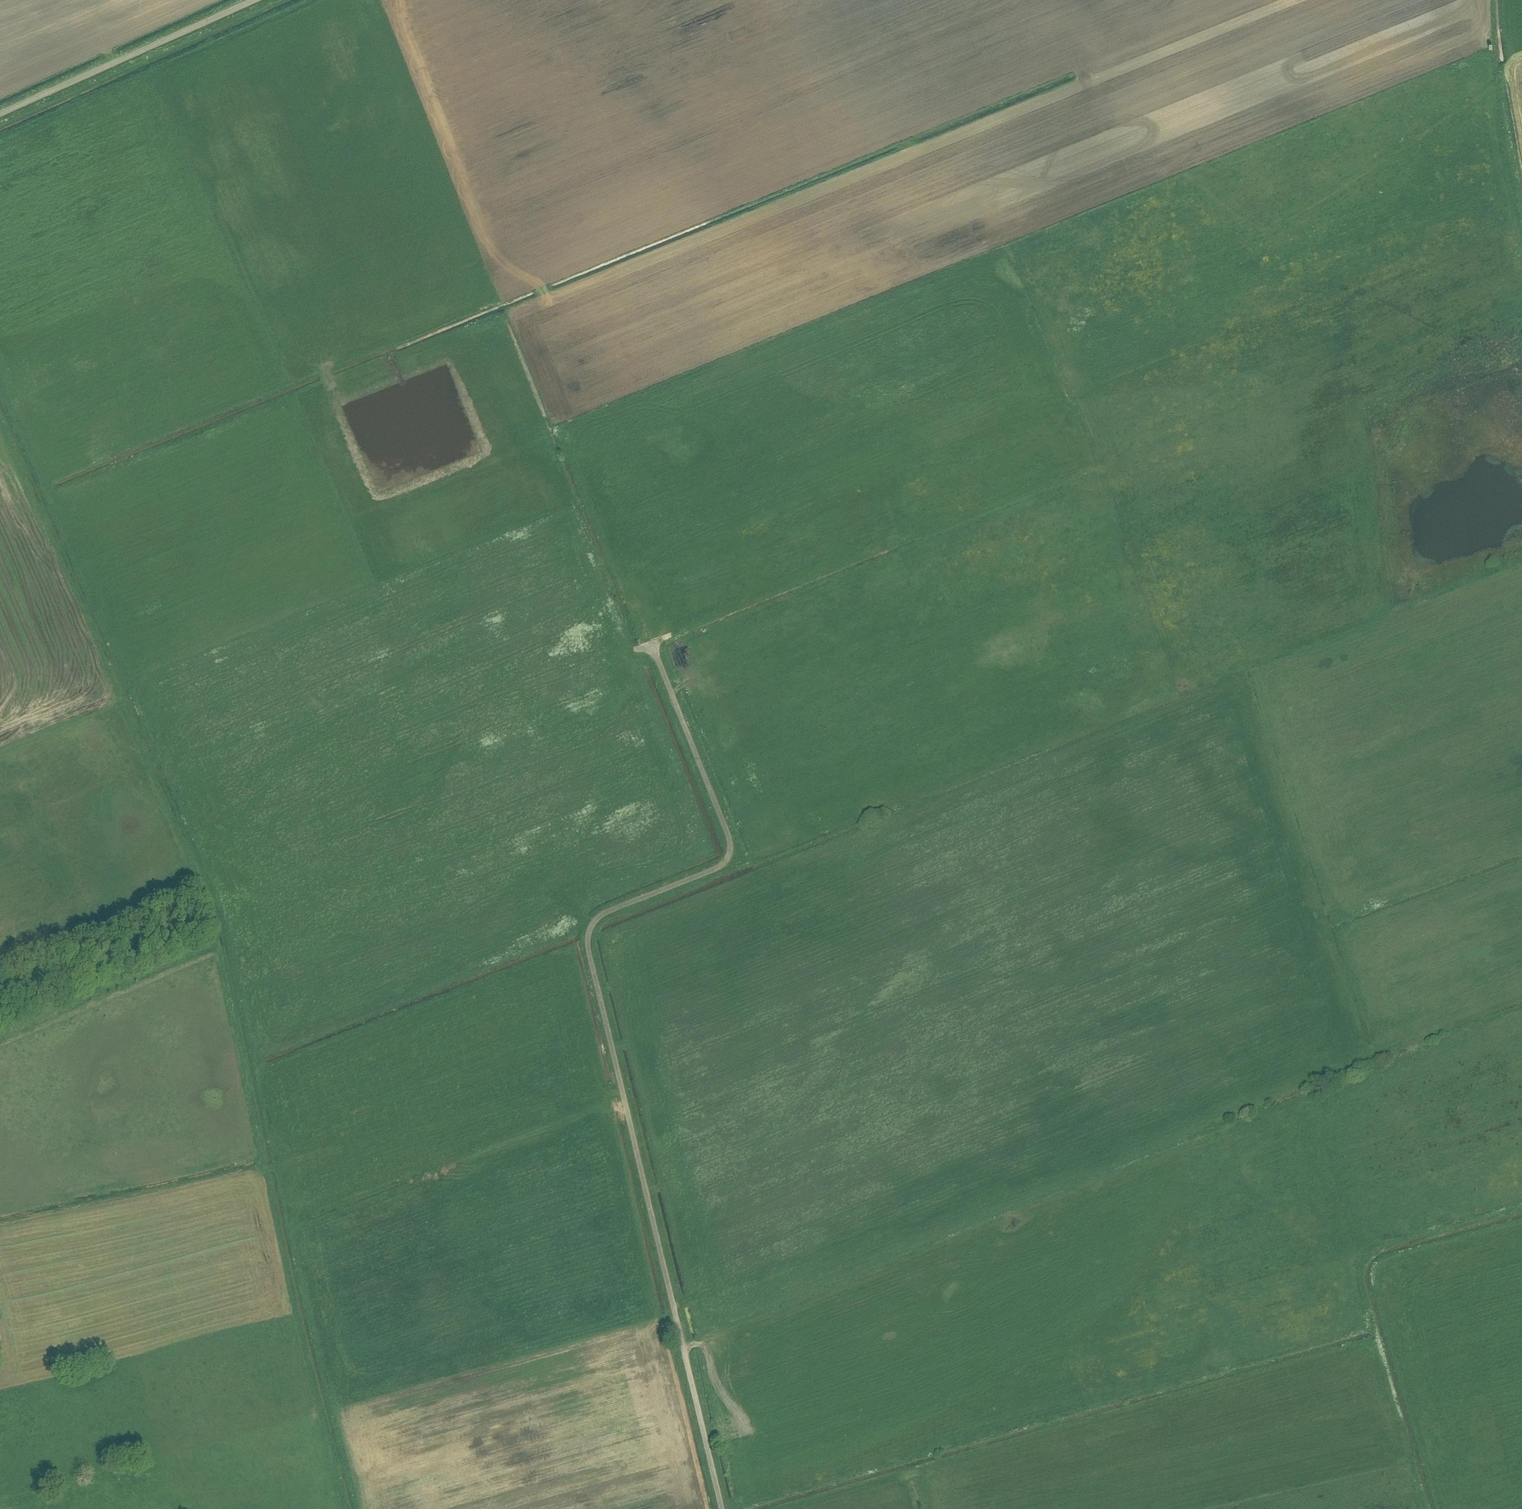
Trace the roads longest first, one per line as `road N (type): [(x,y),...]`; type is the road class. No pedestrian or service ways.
road 1 (unclassified): [(720,1508),(588,953),(590,928),(604,914),(710,871),(729,850),(652,646)]
road 2 (unclassified): [(0,113),(254,0)]

